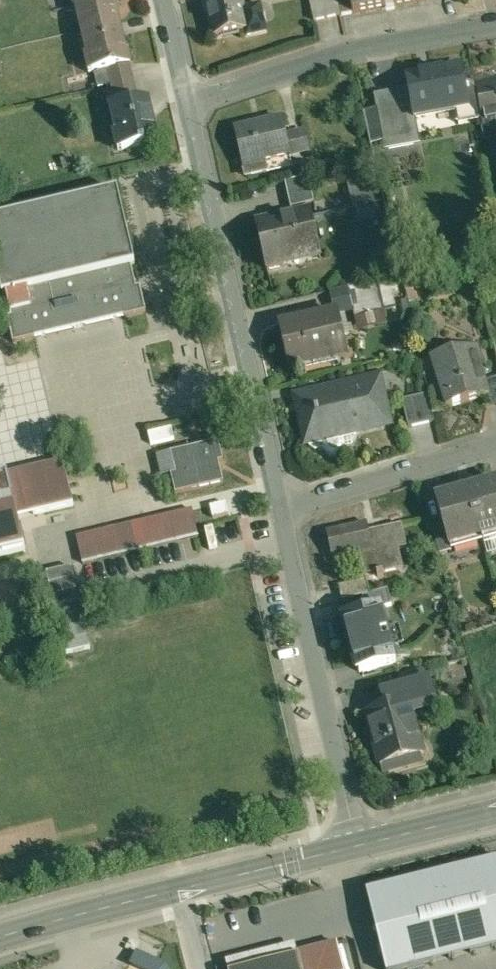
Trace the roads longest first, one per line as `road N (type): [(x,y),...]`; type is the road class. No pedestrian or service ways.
road 1 (residential): [(187,104),(285,511)]
road 2 (secondary): [(0,935),(356,845)]
road 3 (residential): [(285,511),(356,845)]
road 4 (residential): [(495,27),(349,53),(187,104)]
road 5 (residential): [(495,444),(285,511)]
road 6 (secondary): [(356,845),(495,810)]

